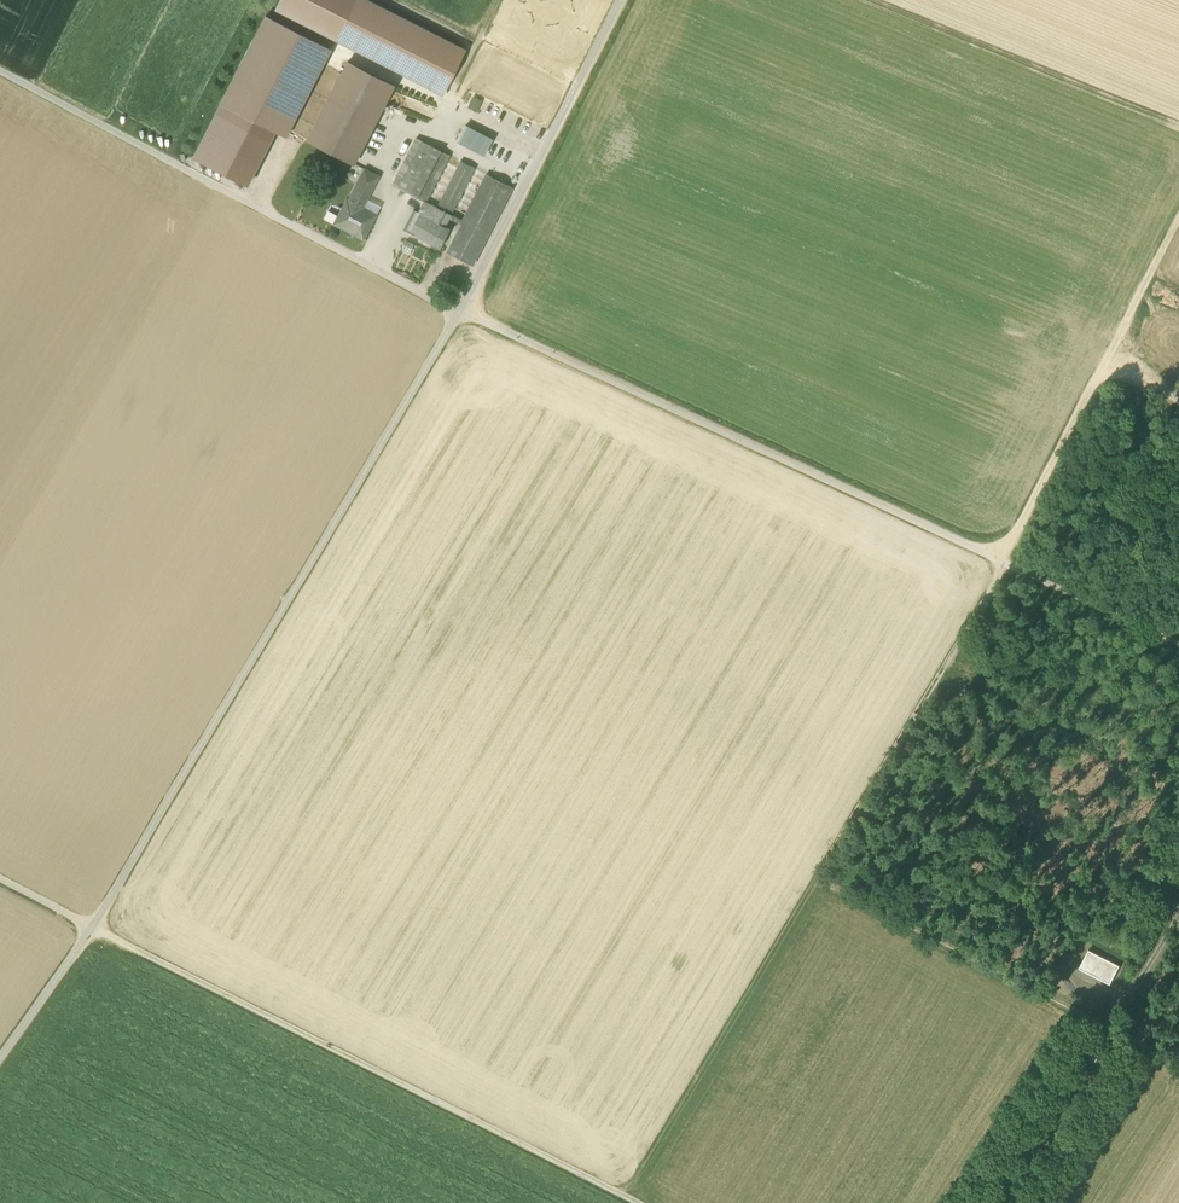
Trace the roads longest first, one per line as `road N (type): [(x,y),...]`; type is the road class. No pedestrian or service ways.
road 1 (unclassified): [(94,928),(460,313),(621,0)]
road 2 (track): [(1178,407),(1101,371),(1004,561),(624,1195)]
road 3 (track): [(1178,641),(460,313)]
road 4 (track): [(0,878),(640,1202)]
road 5 (track): [(0,72),(460,313)]
road 6 (track): [(813,878),(1178,1062)]
road 7 (track): [(871,0),(1178,127)]
road 8 (track): [(1178,218),(1101,371)]
road 9 (unclassified): [(94,928),(0,1059)]

